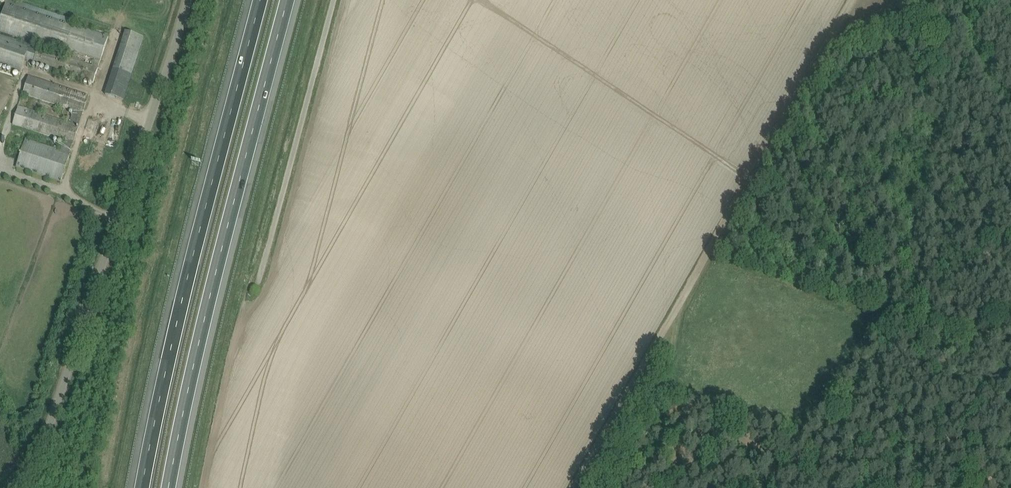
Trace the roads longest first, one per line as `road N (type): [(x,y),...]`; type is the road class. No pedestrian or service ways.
road 1 (unclassified): [(12,487),(45,438),(188,0)]
road 2 (motorway): [(260,0),(141,487)]
road 3 (motorway): [(169,487),(286,0)]
road 4 (track): [(655,348),(851,0)]
road 5 (unclassified): [(260,276),(330,0)]
road 6 (track): [(576,487),(655,348)]
road 7 (track): [(655,348),(662,384),(630,487)]

